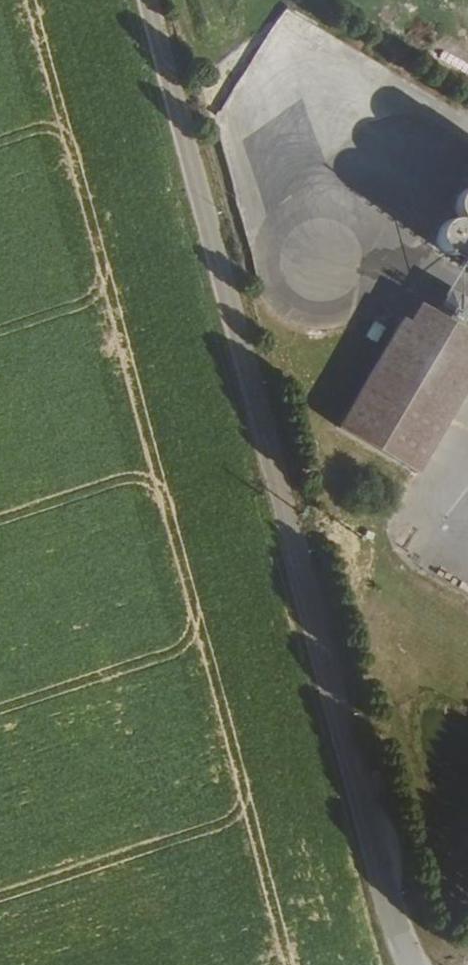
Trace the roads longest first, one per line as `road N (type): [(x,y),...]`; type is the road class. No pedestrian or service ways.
road 1 (unclassified): [(147,0),(390,905),(414,964)]

